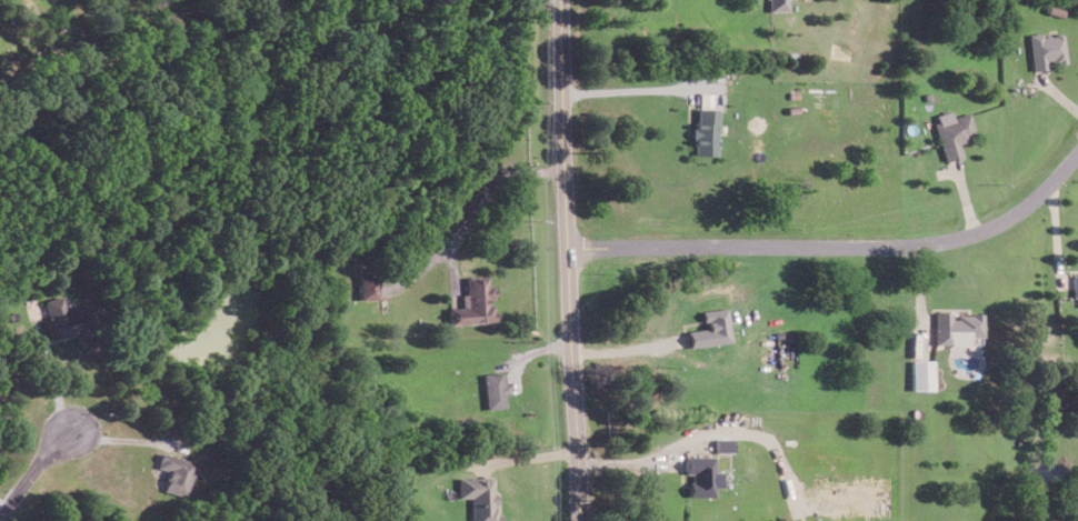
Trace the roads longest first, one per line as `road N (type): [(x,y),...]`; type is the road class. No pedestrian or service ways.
road 1 (residential): [(559,242),(808,250),(960,239),(1024,213),(1077,157)]
road 2 (tertiary): [(576,520),(559,242),(566,200),(558,0)]

